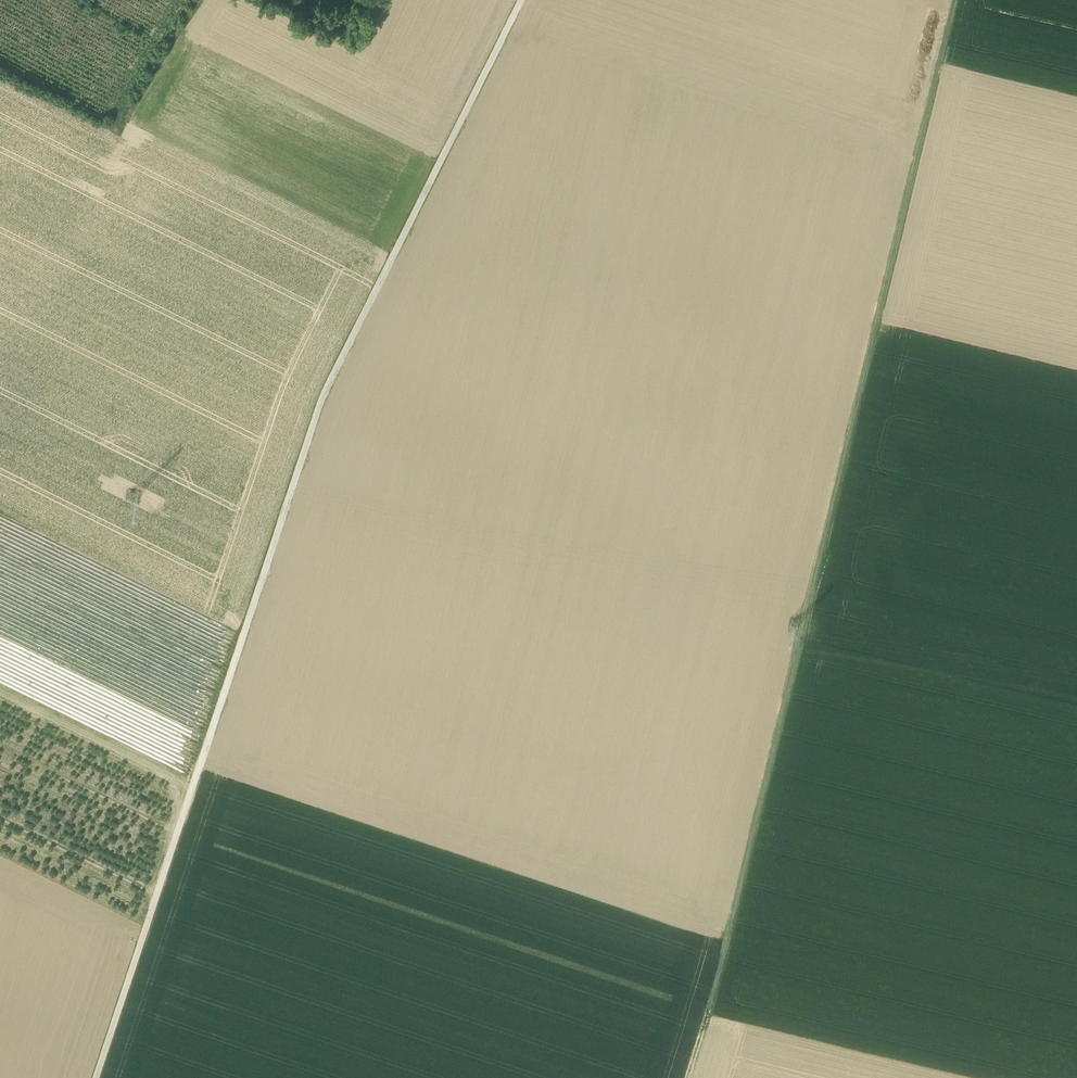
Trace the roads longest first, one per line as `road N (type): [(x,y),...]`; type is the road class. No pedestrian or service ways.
road 1 (track): [(96,1077),(322,396),(521,0)]
road 2 (track): [(691,1077),(955,0)]

